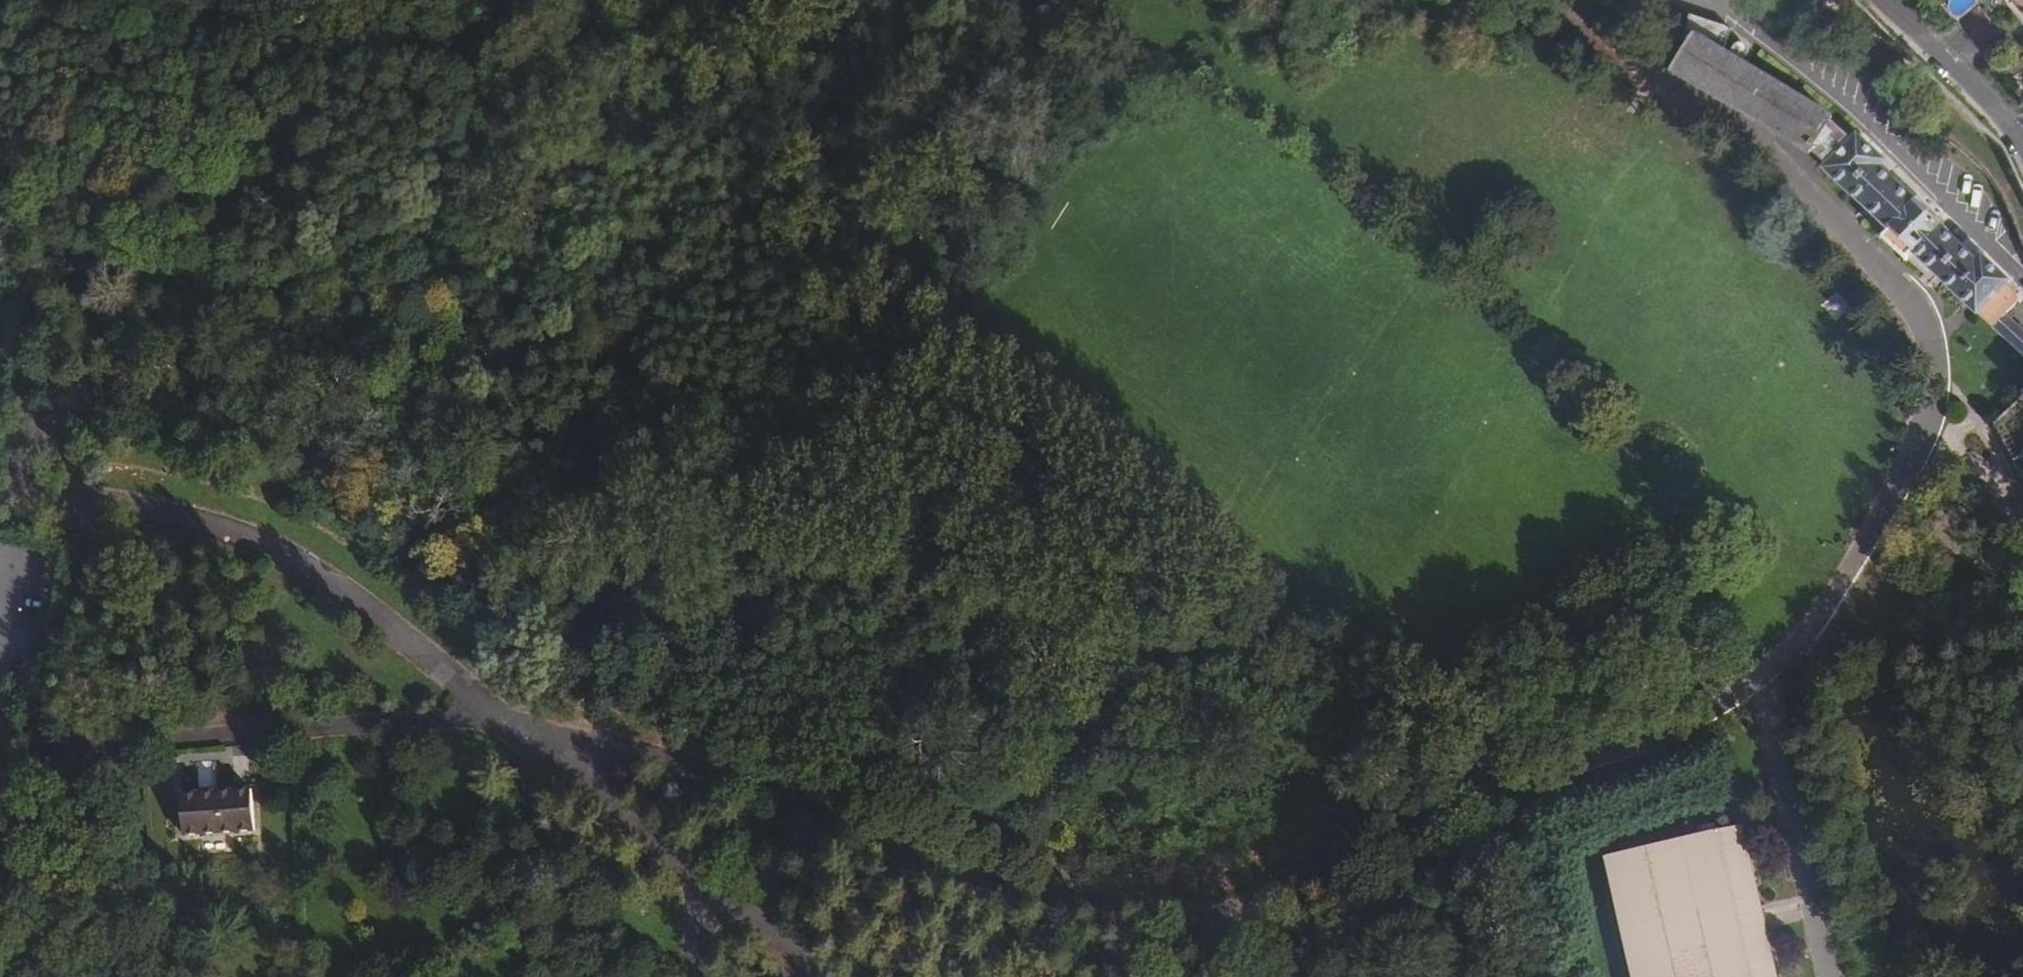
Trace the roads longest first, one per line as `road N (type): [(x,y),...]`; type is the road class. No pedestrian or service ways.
road 1 (residential): [(1877,0),(2001,108),(2022,151)]

